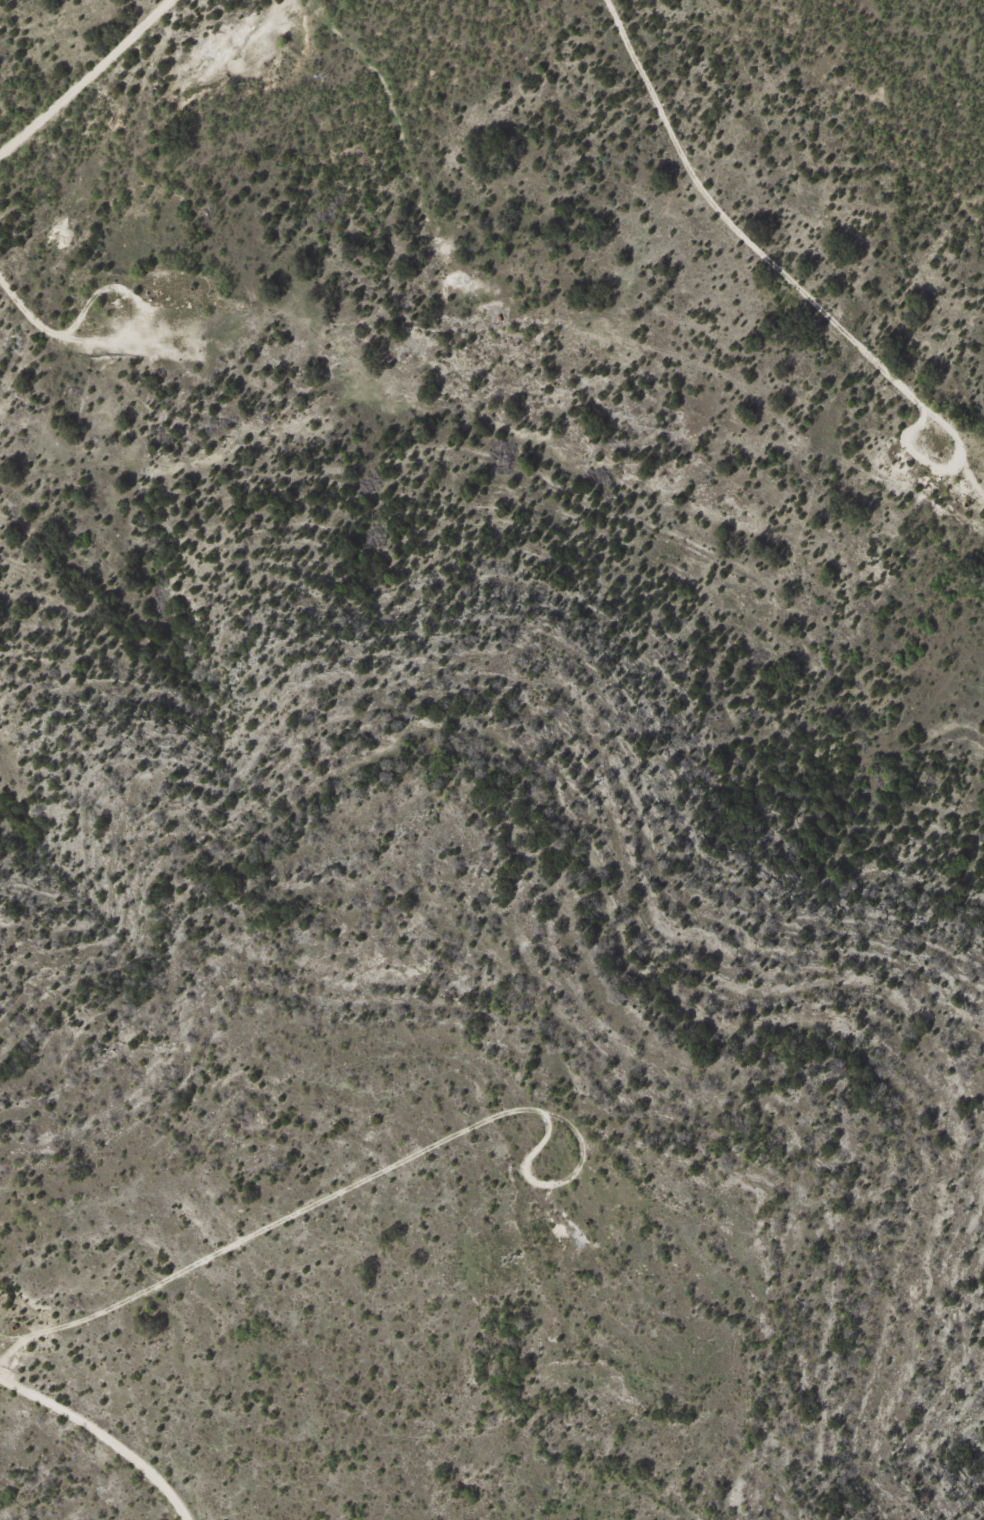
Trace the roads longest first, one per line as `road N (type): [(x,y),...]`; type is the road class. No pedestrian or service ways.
road 1 (track): [(0,175),(194,0)]
road 2 (track): [(159,1519),(111,1421),(0,1358)]

